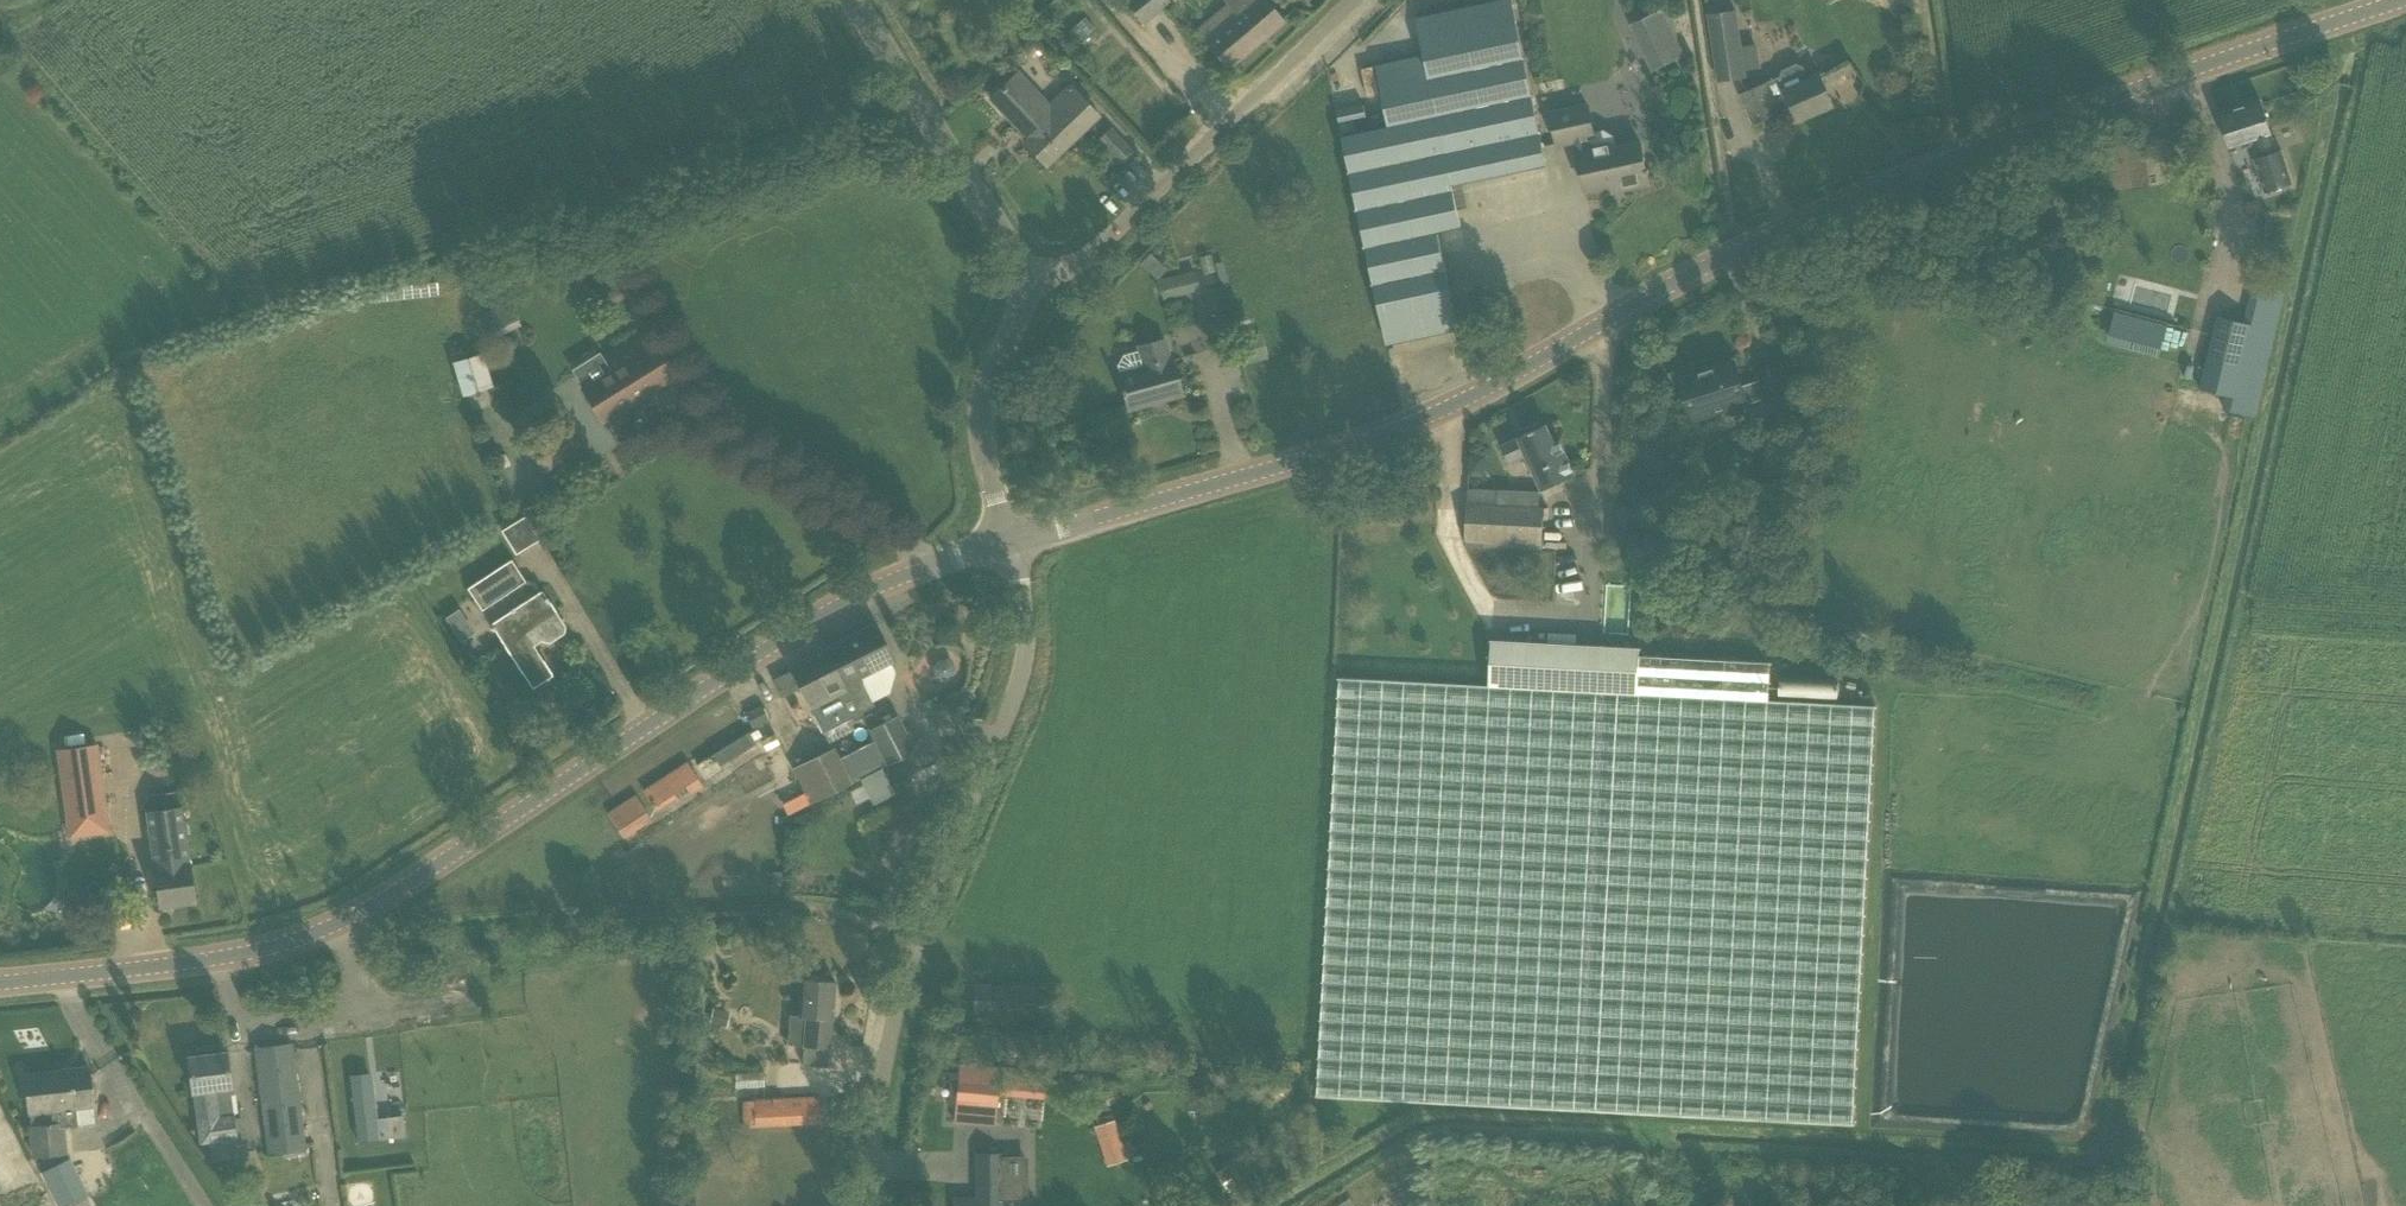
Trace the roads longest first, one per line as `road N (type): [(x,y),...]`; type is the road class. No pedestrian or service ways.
road 1 (tertiary): [(1009,540),(1405,430),(1676,285),(1983,145),(2405,1)]
road 2 (tertiary): [(0,980),(300,943),(389,897),(831,610),(1009,540)]
road 3 (unclassified): [(871,1205),(879,1094),(897,1009),(1023,654),(1009,540)]
road 4 (unclassified): [(1031,284),(1083,262),(1350,0)]
road 5 (unclassified): [(1031,284),(851,0)]
road 6 (unclassified): [(1009,540),(983,446),(983,389),(1031,284)]

